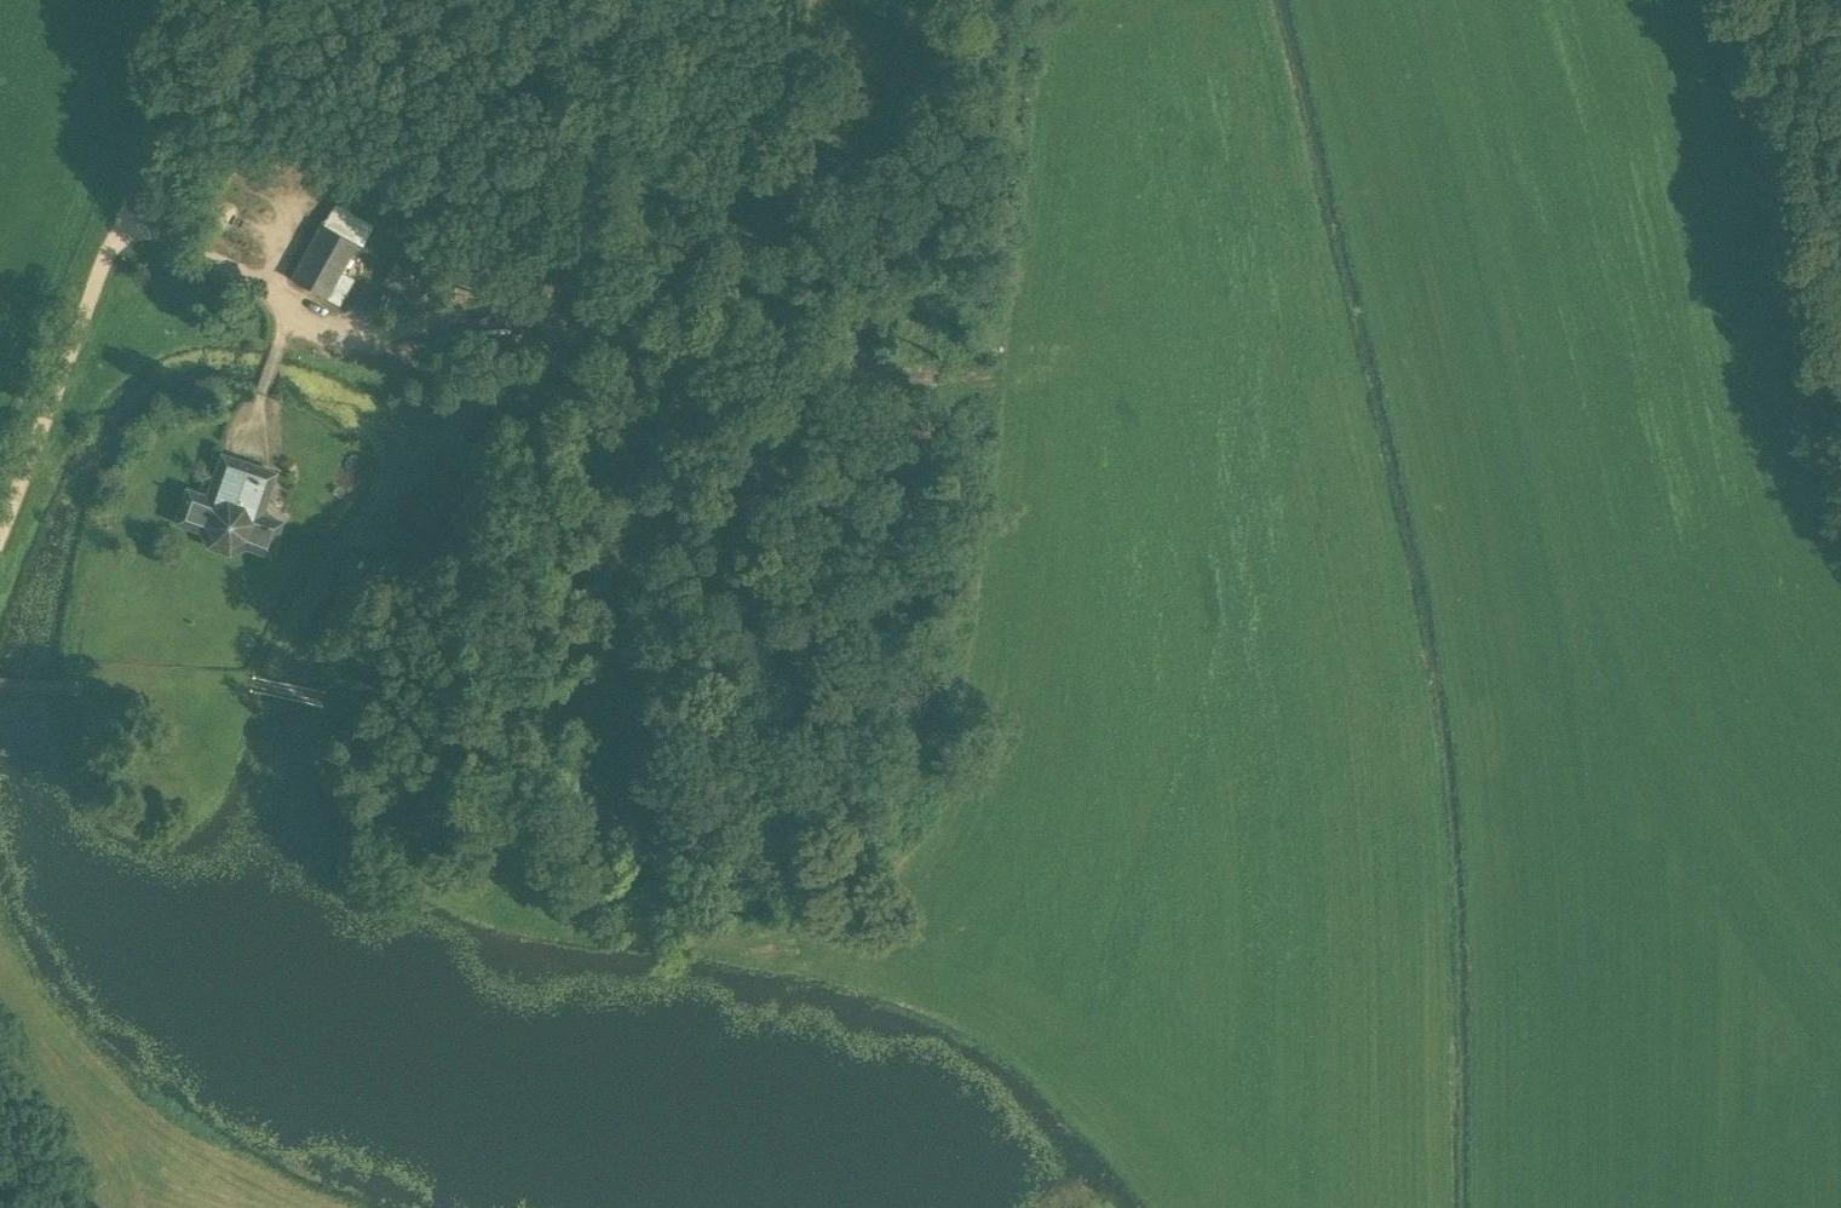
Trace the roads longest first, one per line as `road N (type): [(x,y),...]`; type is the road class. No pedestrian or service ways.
road 1 (track): [(0,535),(207,0)]

